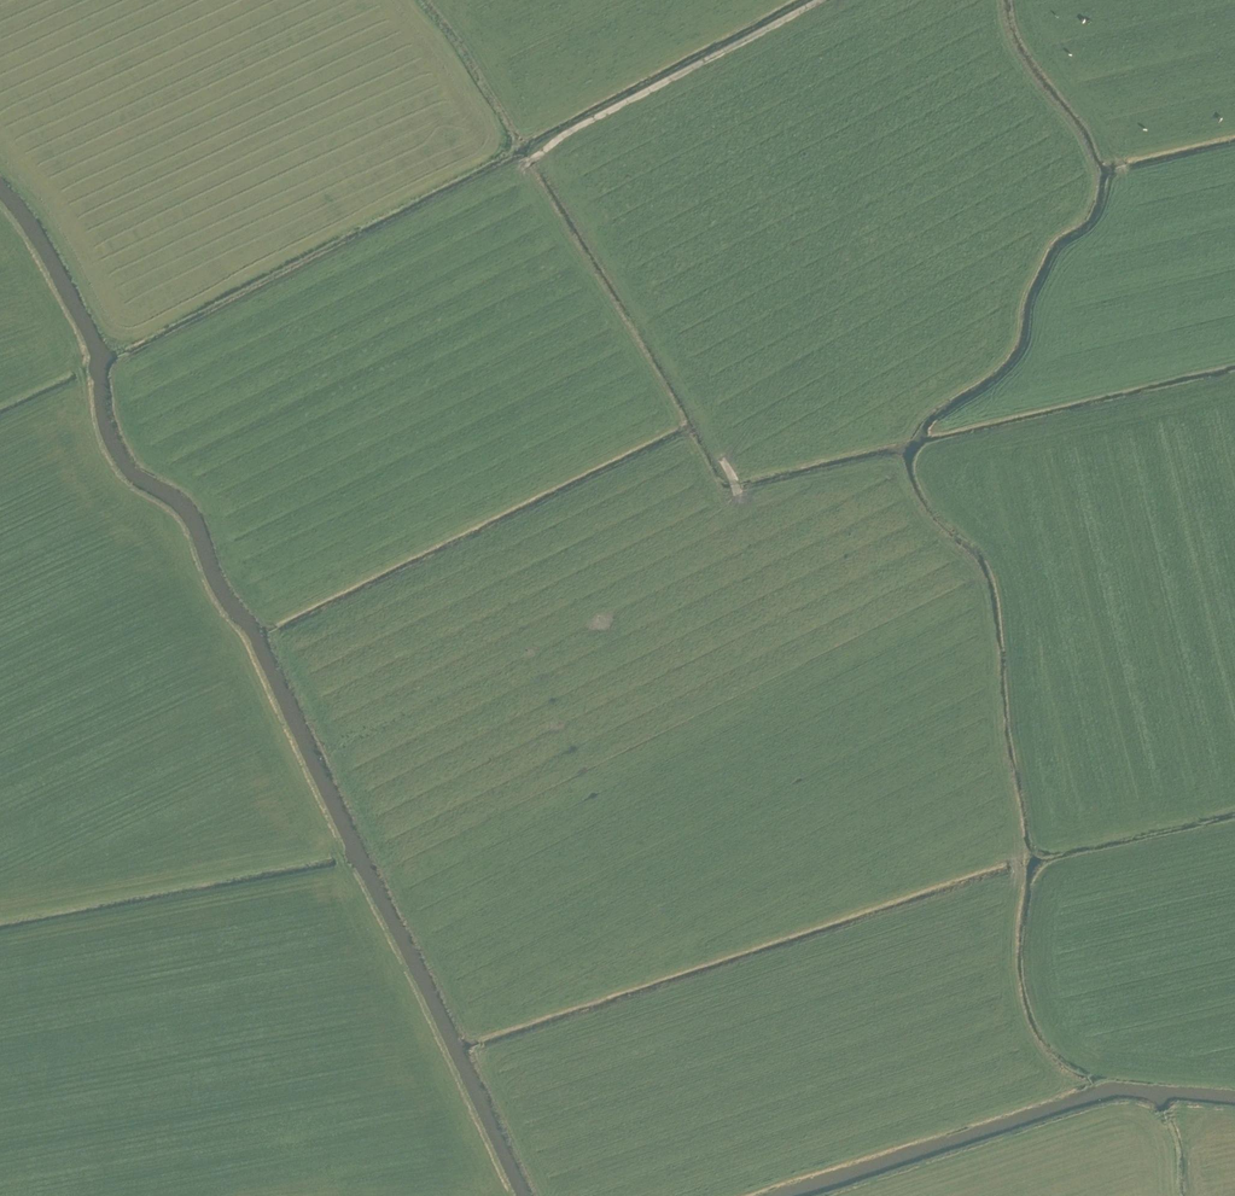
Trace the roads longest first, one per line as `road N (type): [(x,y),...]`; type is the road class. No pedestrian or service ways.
road 1 (track): [(535,150),(596,109),(807,0)]

